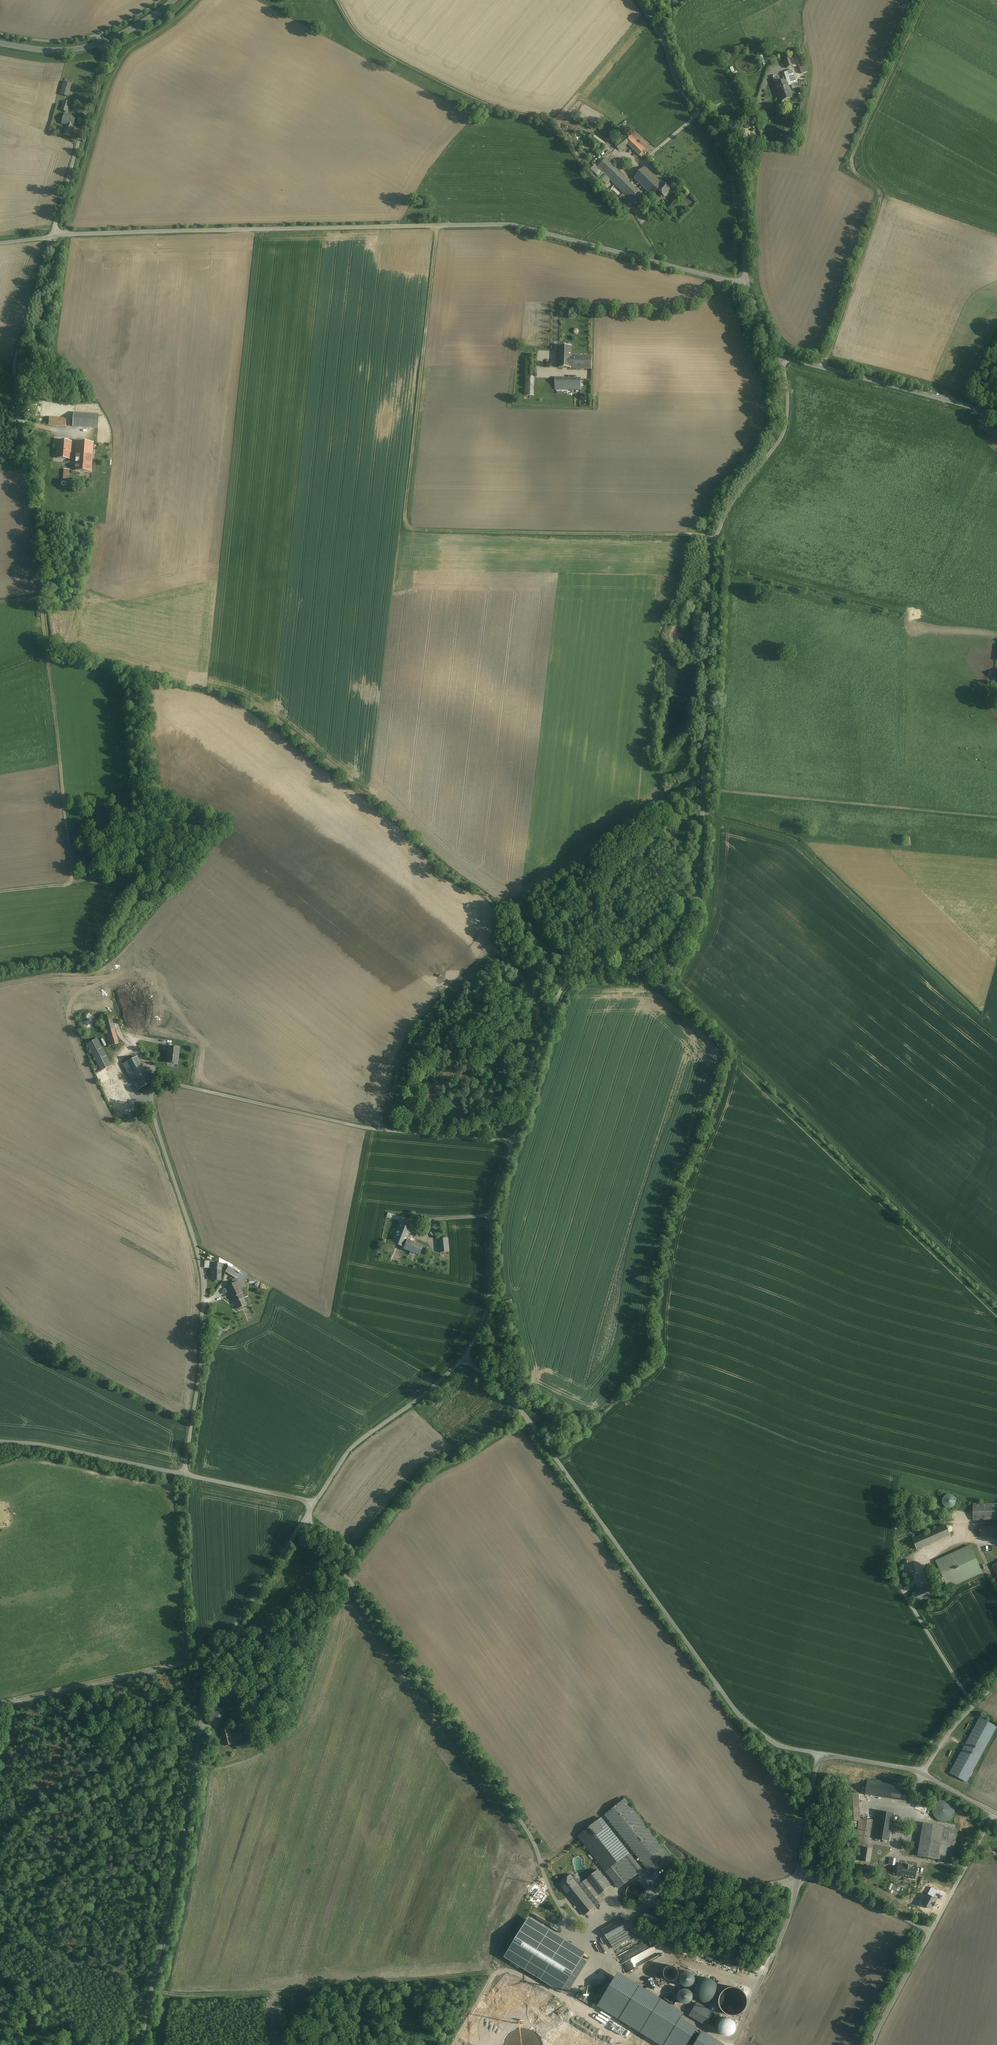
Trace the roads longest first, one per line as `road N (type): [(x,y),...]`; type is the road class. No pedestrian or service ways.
road 1 (unclassified): [(465,1357),(490,1305),(491,1216),(559,994),(576,978),(643,957),(672,937),(697,893),(714,544),(784,431),(788,393),(779,354)]
road 2 (unclassified): [(305,1520),(525,1827),(568,1918),(800,1875)]
road 3 (unclassified): [(54,236),(510,224),(746,283)]
road 4 (track): [(715,539),(405,533),(437,225)]
road 5 (unclassified): [(305,1520),(205,1663),(190,1804),(142,2044)]
road 6 (unclassified): [(819,1754),(776,1744),(732,1706),(532,1424),(465,1357)]
road 7 (track): [(71,883),(23,434)]
road 8 (track): [(927,0),(853,158),(855,171),(880,194),(820,367)]
road 9 (track): [(338,0),(367,41),(487,100),(587,129),(620,154)]
road 10 (unclassified): [(0,1443),(315,1503)]
road 11 (unclassified): [(746,283),(741,174),(679,85),(660,30),(640,0)]
road 12 (unclassified): [(779,354),(996,416)]
road 13 (unclassified): [(465,1357),(350,1450),(315,1503)]
road 14 (unclassified): [(54,236),(109,40)]
road 15 (track): [(151,1066),(154,1119),(197,1248)]
road 16 (track): [(730,2044),(787,1924),(795,1878)]
road 17 (unclassified): [(800,1875),(933,1931)]
road 18 (unclassified): [(933,1931),(996,1815)]
road 19 (unclassified): [(873,2044),(933,1931)]
road 20 (unclassified): [(819,1754),(800,1875)]

